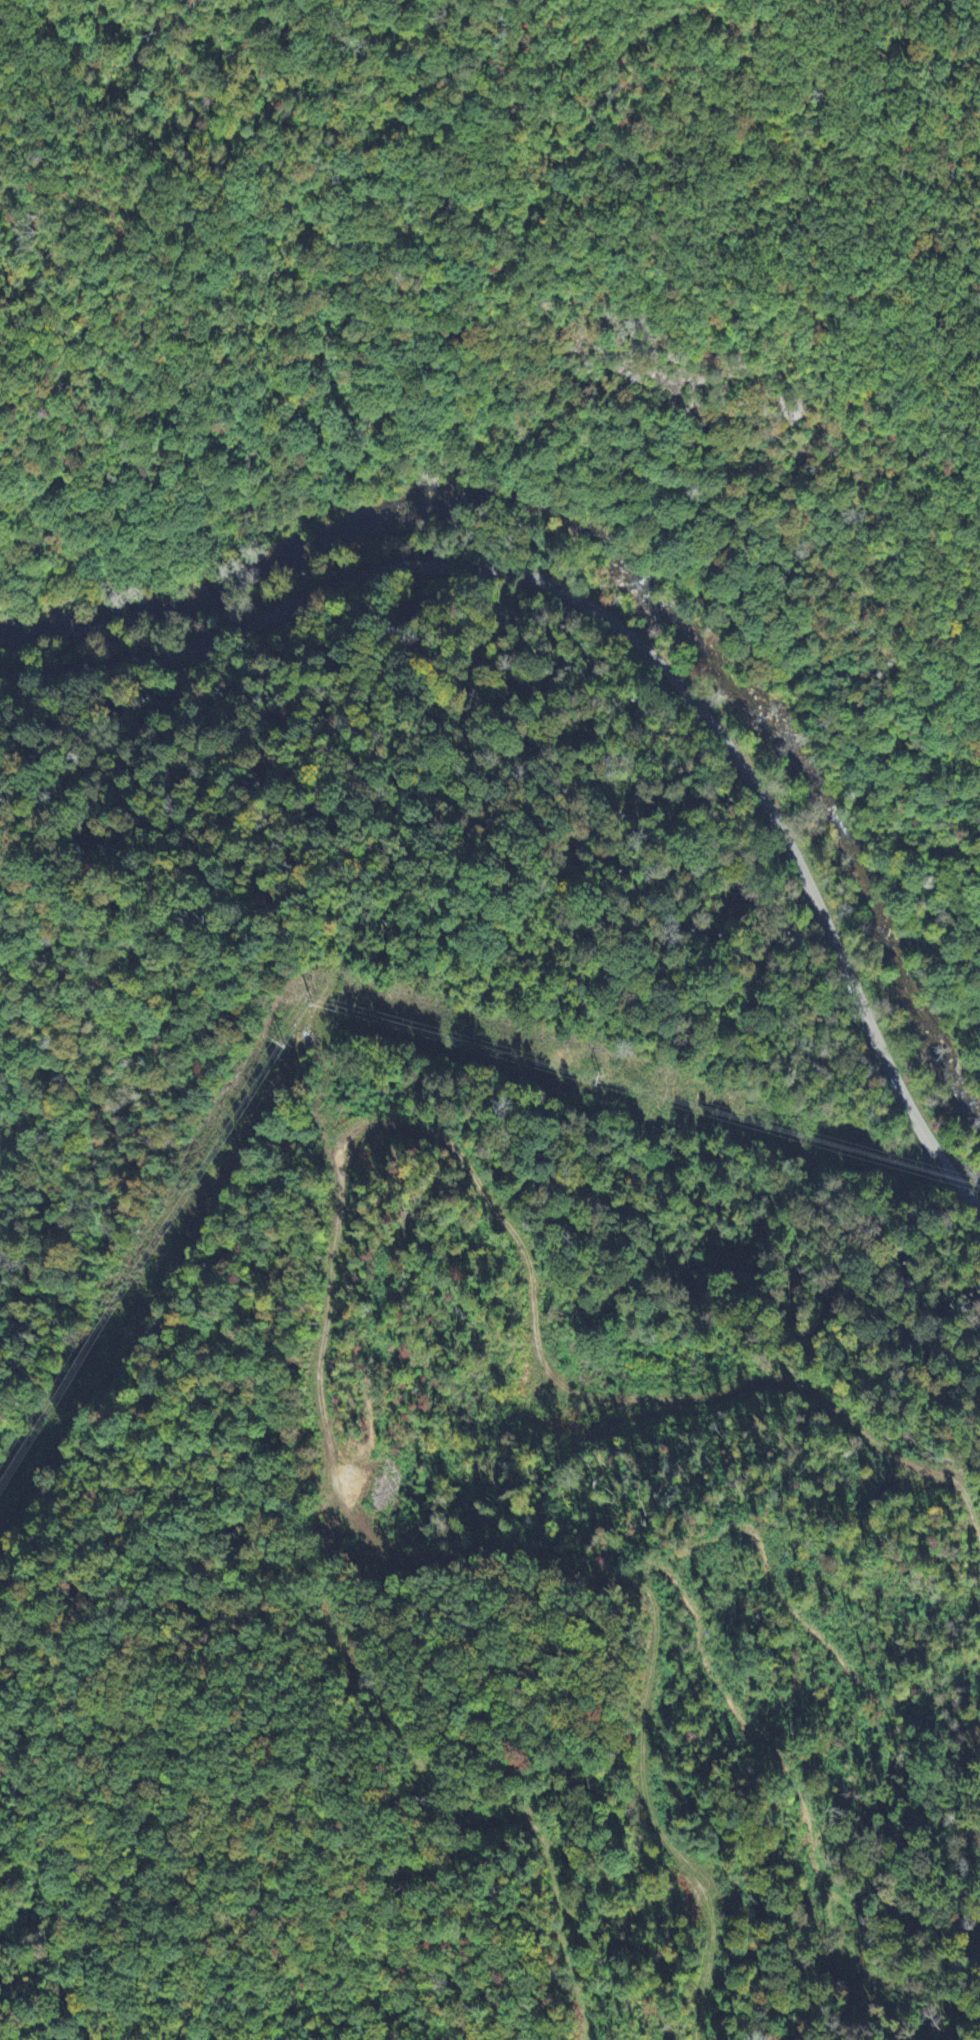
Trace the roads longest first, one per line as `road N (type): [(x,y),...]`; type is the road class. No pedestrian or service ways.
road 1 (primary): [(0,675),(153,662),(327,588),(442,564),(531,583),(663,661),(735,757),(914,1115),(979,1205)]

